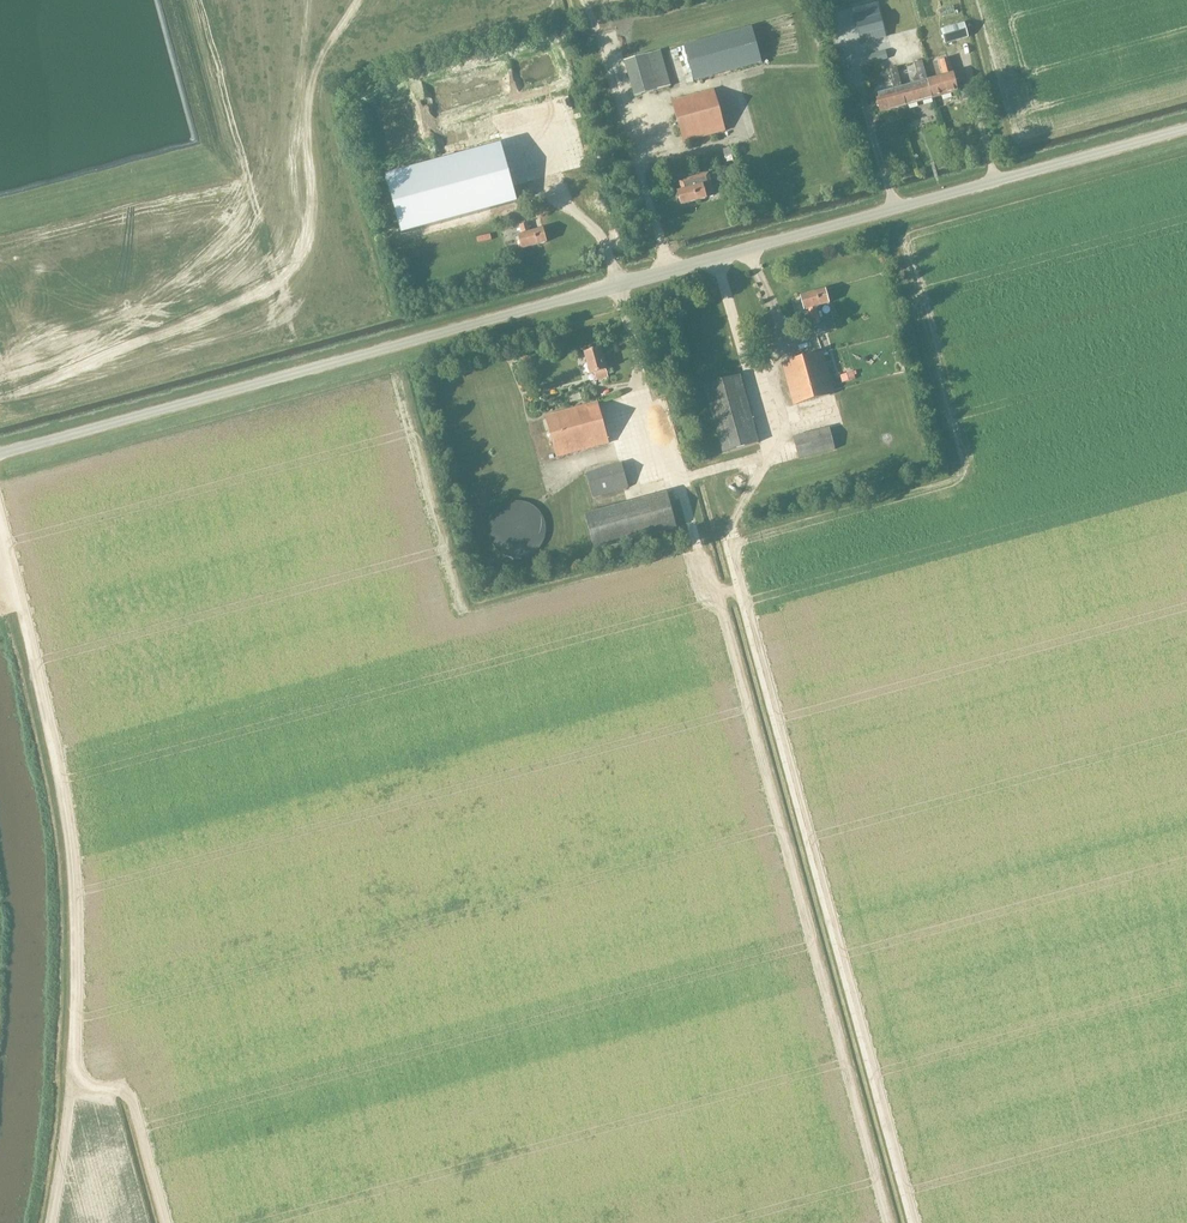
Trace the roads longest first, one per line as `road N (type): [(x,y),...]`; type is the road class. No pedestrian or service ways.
road 1 (unclassified): [(0,454),(1186,128)]

